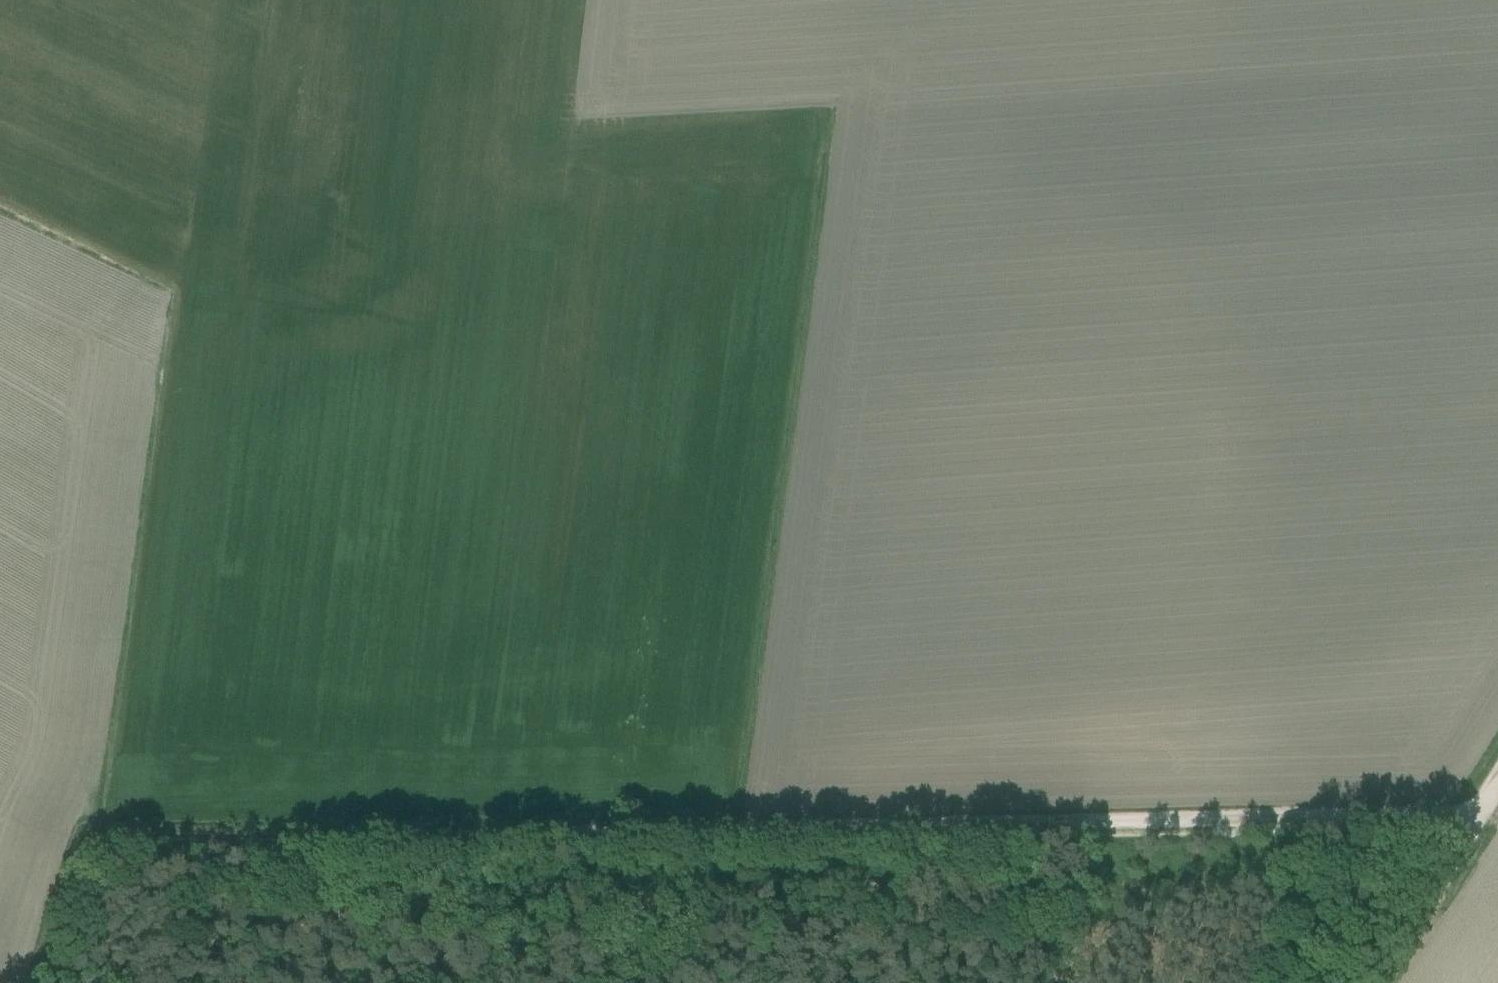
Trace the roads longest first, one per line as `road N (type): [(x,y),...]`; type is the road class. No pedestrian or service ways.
road 1 (track): [(1477,812),(81,837),(45,982)]
road 2 (unclassified): [(1379,982),(1497,775)]

